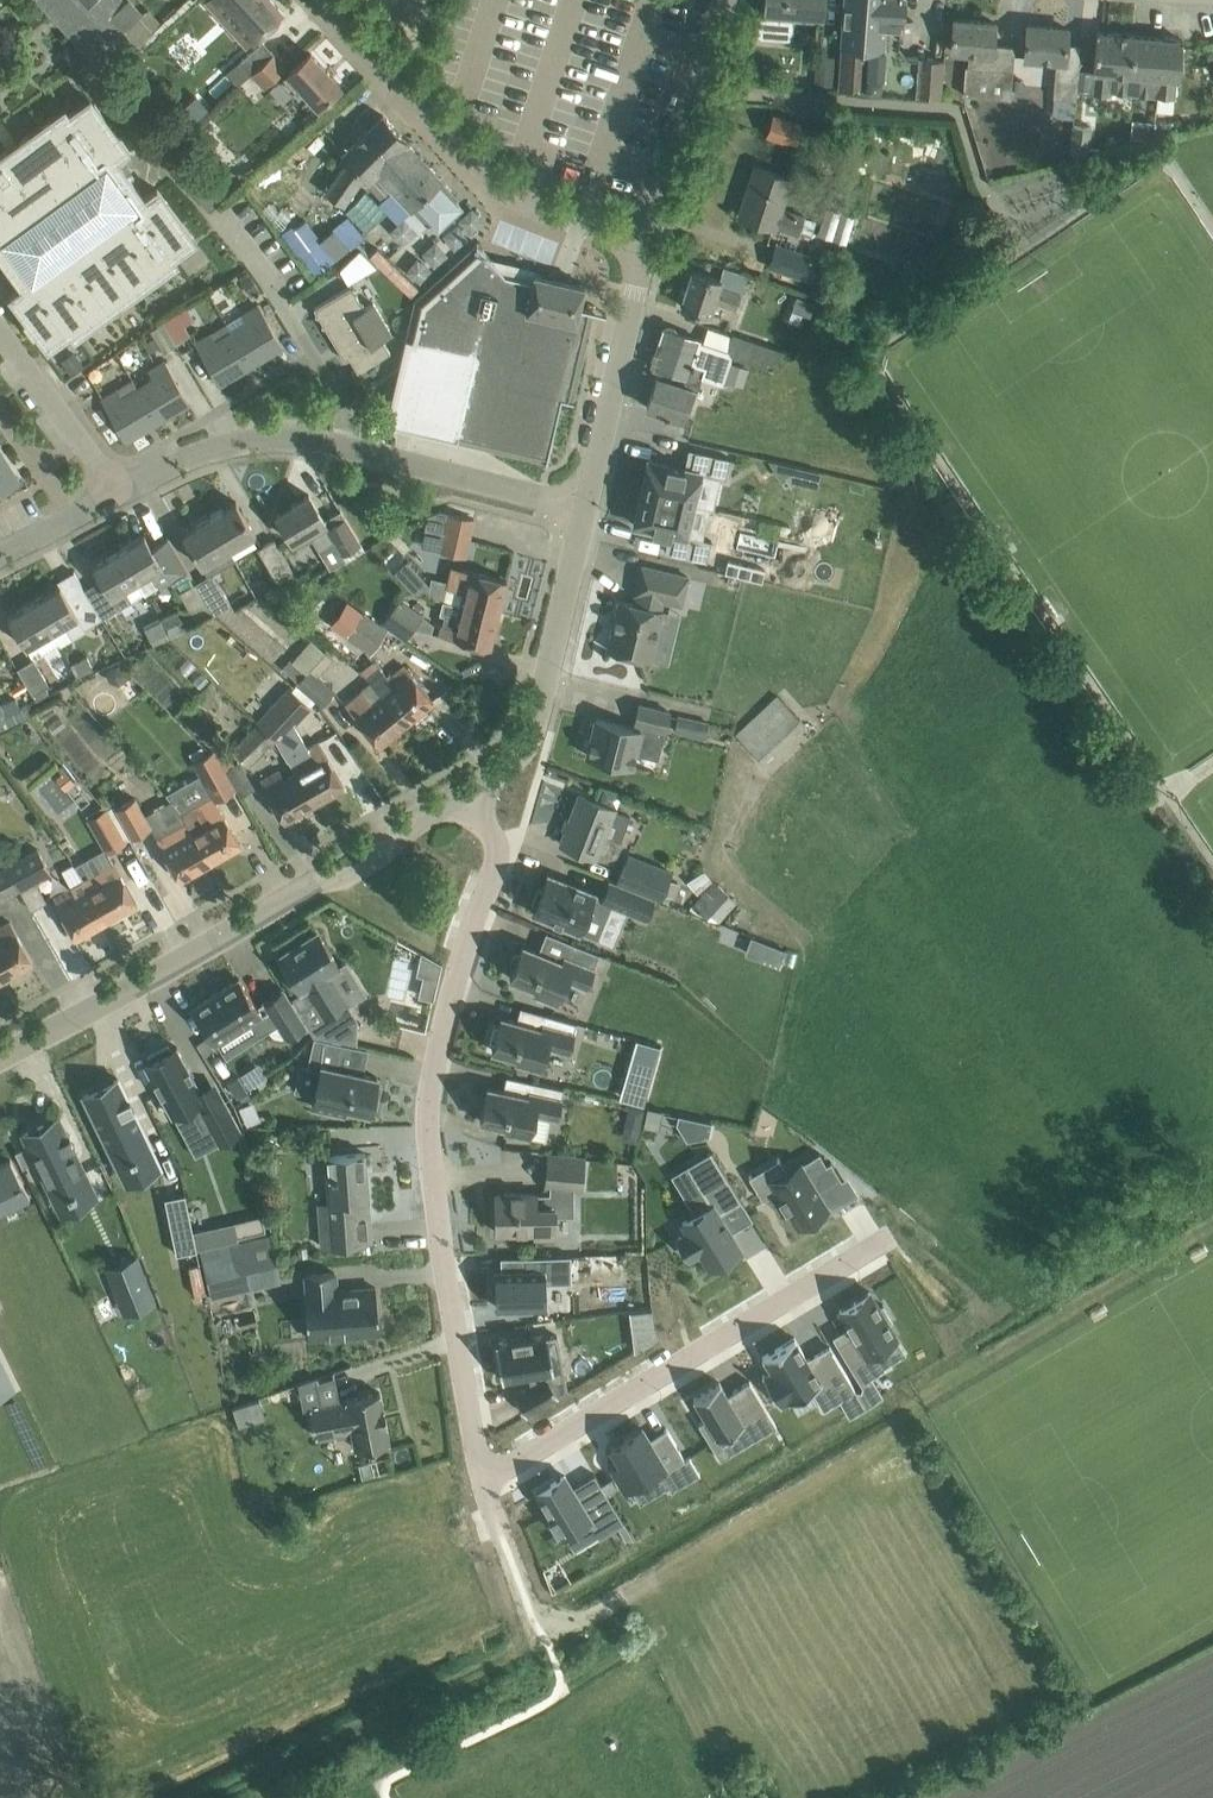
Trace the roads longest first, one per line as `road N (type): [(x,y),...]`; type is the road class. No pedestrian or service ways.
road 1 (residential): [(486,1485),(456,1356),(428,1111),(497,863),(473,787)]
road 2 (unclassified): [(0,1062),(343,870),(473,787)]
road 3 (residential): [(587,510),(340,448),(267,441),(198,451),(121,492)]
road 4 (residential): [(865,1252),(486,1485)]
road 5 (residential): [(647,241),(585,228),(503,189),(328,0)]
road 6 (track): [(544,1636),(832,1470)]
road 7 (unclassified): [(473,787),(513,765),(540,727),(587,510)]
road 8 (unclassified): [(587,510),(647,241)]
road 9 (unclassified): [(647,241),(727,0)]
road 10 (unclassified): [(0,280),(180,146)]
road 11 (residential): [(121,492),(0,330)]
road 12 (residential): [(121,492),(0,551)]
road 13 (residential): [(530,1608),(486,1485)]

